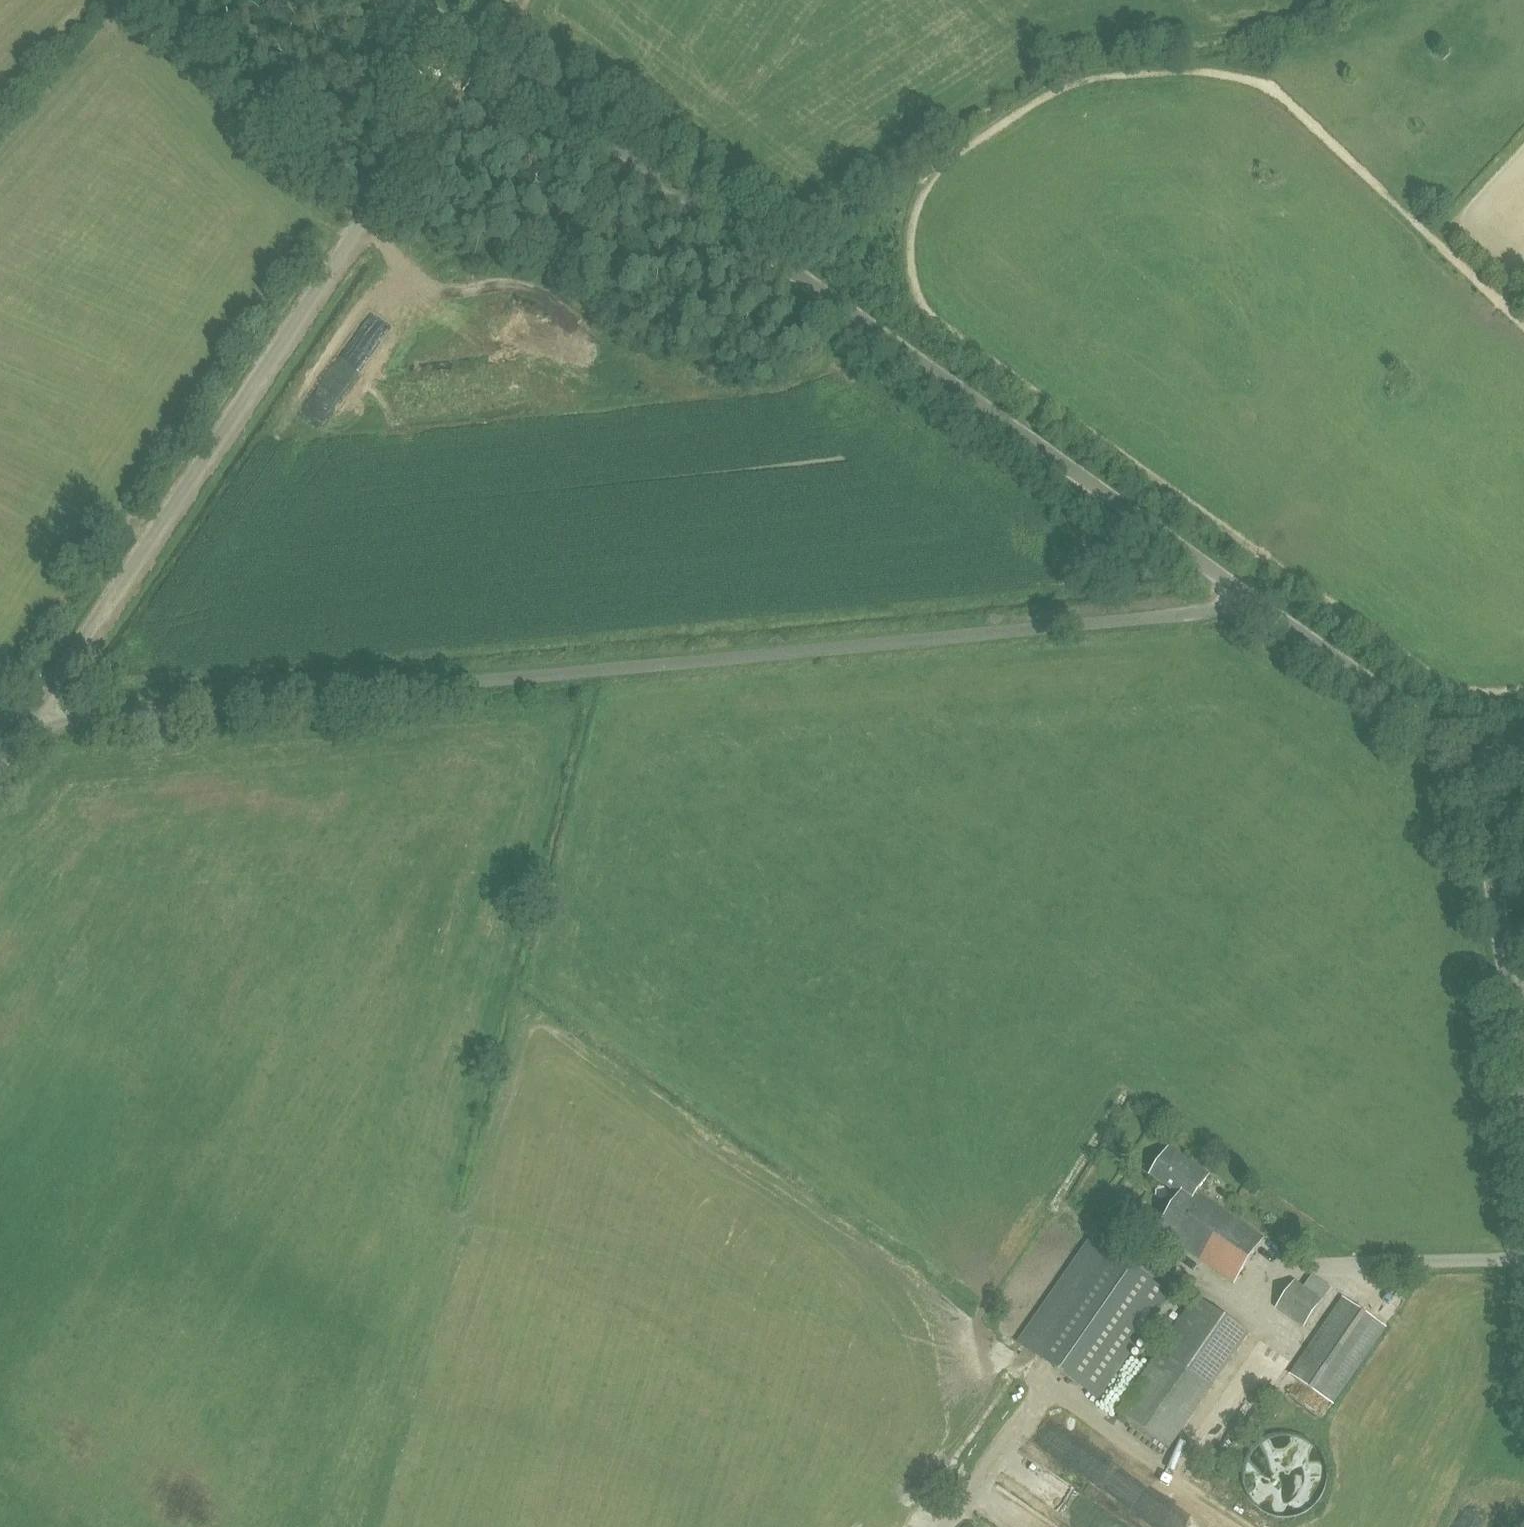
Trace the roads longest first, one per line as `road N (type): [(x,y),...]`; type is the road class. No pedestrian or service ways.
road 1 (unclassified): [(27,726),(1261,609)]
road 2 (tertiary): [(1261,609),(479,52)]
road 3 (unclassified): [(27,726),(479,52)]
road 4 (tertiary): [(1523,1132),(1486,786)]
road 5 (tertiary): [(1486,786),(1447,739),(1261,609)]

